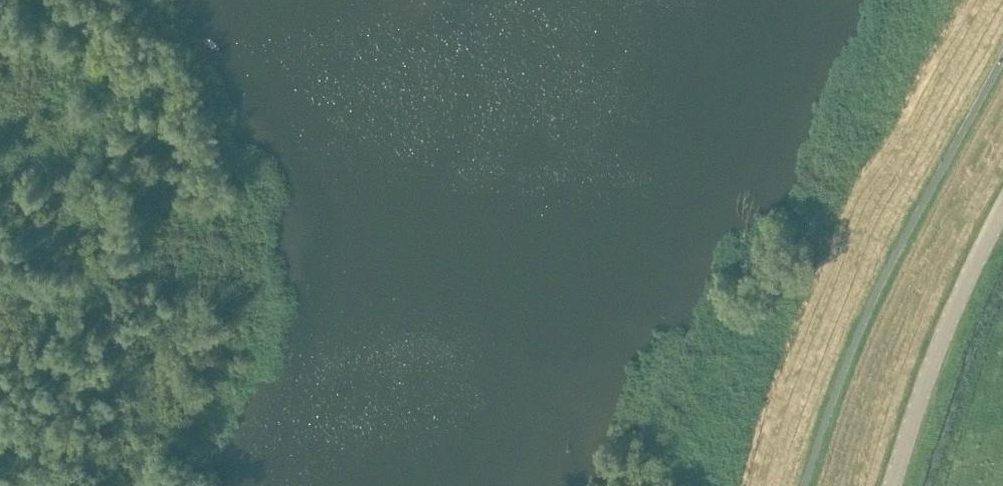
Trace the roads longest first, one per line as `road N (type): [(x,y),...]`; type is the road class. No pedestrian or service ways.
road 1 (unclassified): [(889,485),(967,270),(1002,206)]

